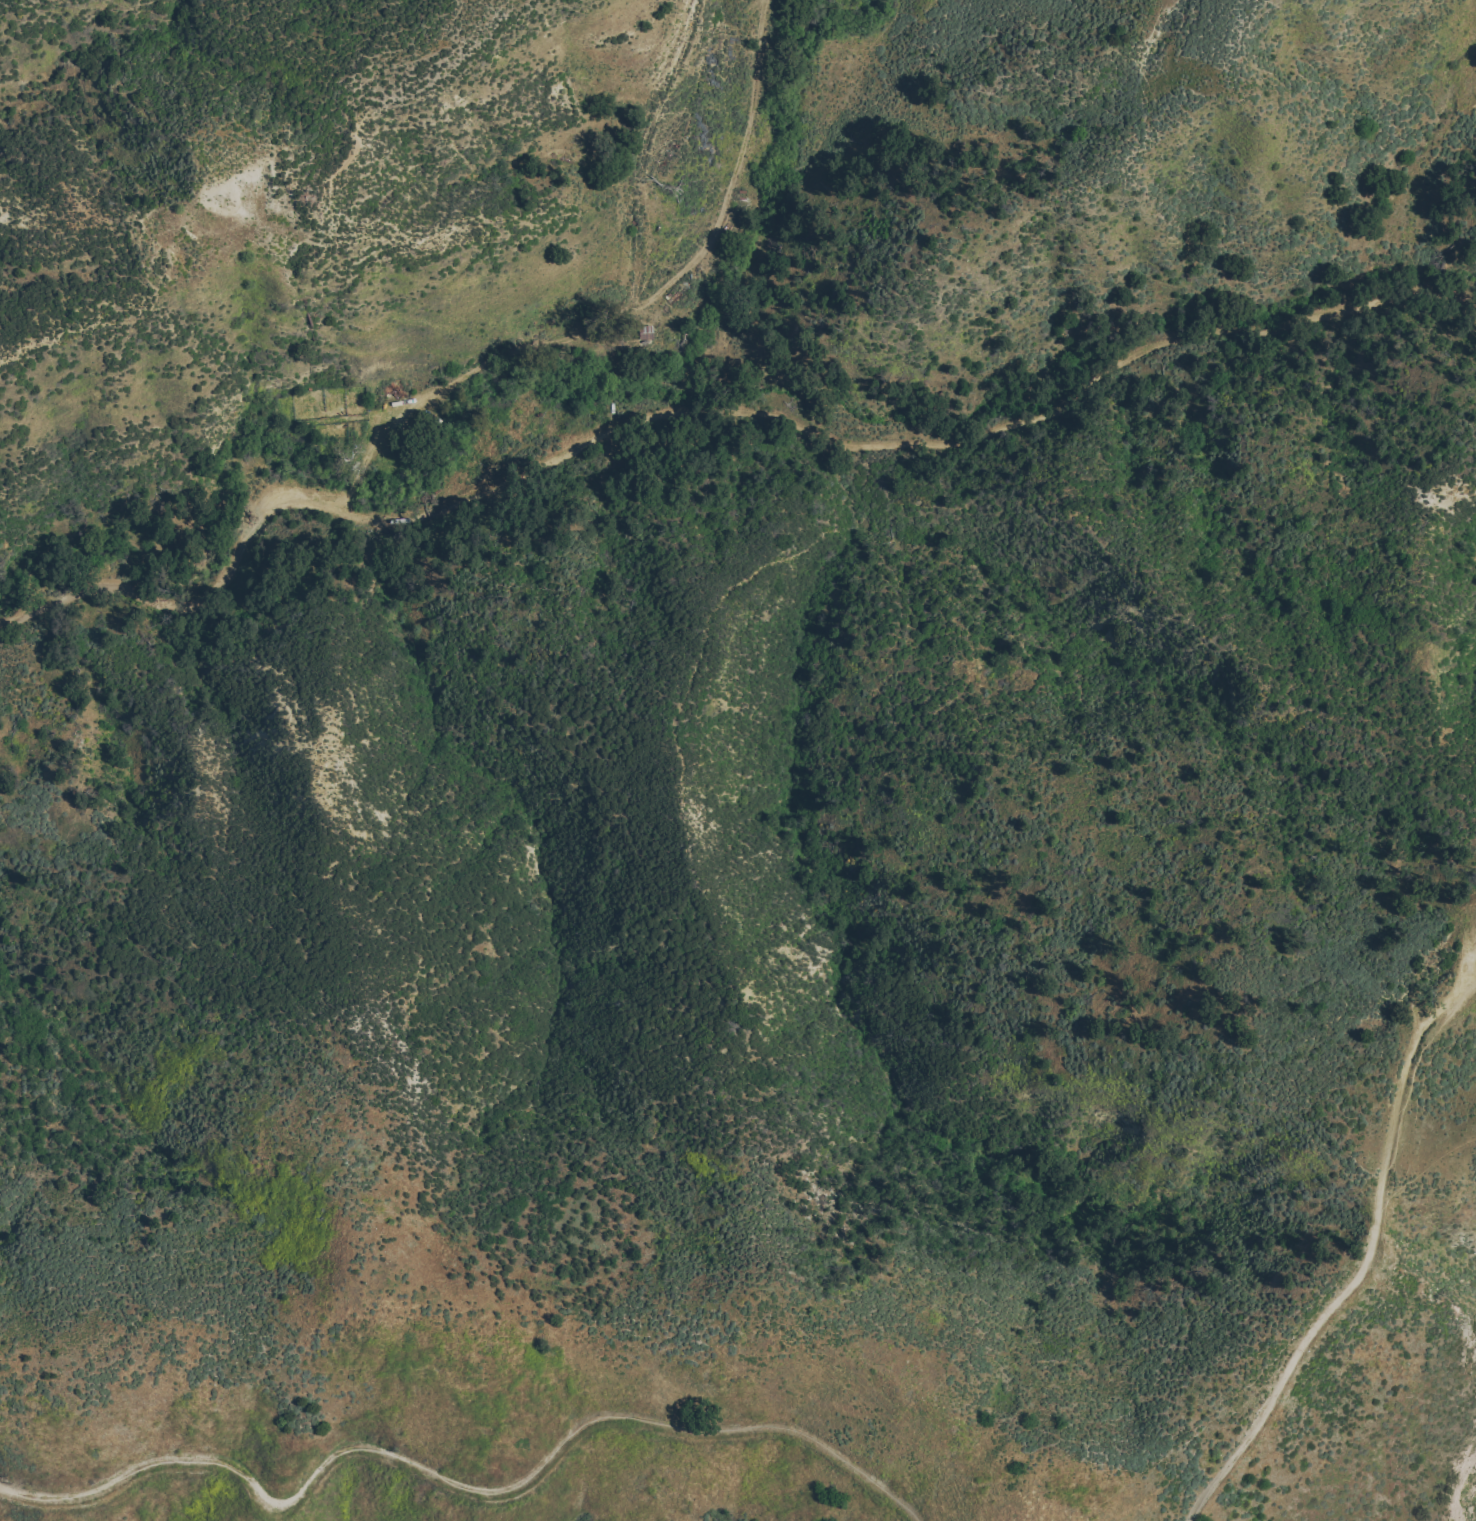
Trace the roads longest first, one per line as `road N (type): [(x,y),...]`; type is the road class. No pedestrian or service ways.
road 1 (track): [(1475,300),(1415,290),(1312,320),(1168,342),(1105,369),(1052,414),(964,444),(836,446),(783,422),(696,410),(607,434),(434,512),(368,519),(341,507)]
road 2 (track): [(0,1482),(31,1494),(83,1489),(141,1465),(214,1452),(281,1499),(353,1440),(398,1448),(461,1485),(502,1490),(533,1475),(576,1426),(604,1412),(696,1428),(789,1428),(898,1498),(918,1520)]
road 3 (track): [(341,507),(381,431),(422,396),(645,303),(688,271),(715,232),(751,127),(768,0)]
road 4 (track): [(1187,1520),(1298,1347),(1362,1266),(1411,1043),(1421,1022),(1475,973)]
road 5 (track): [(341,507),(271,501),(207,580),(111,582),(0,627)]

